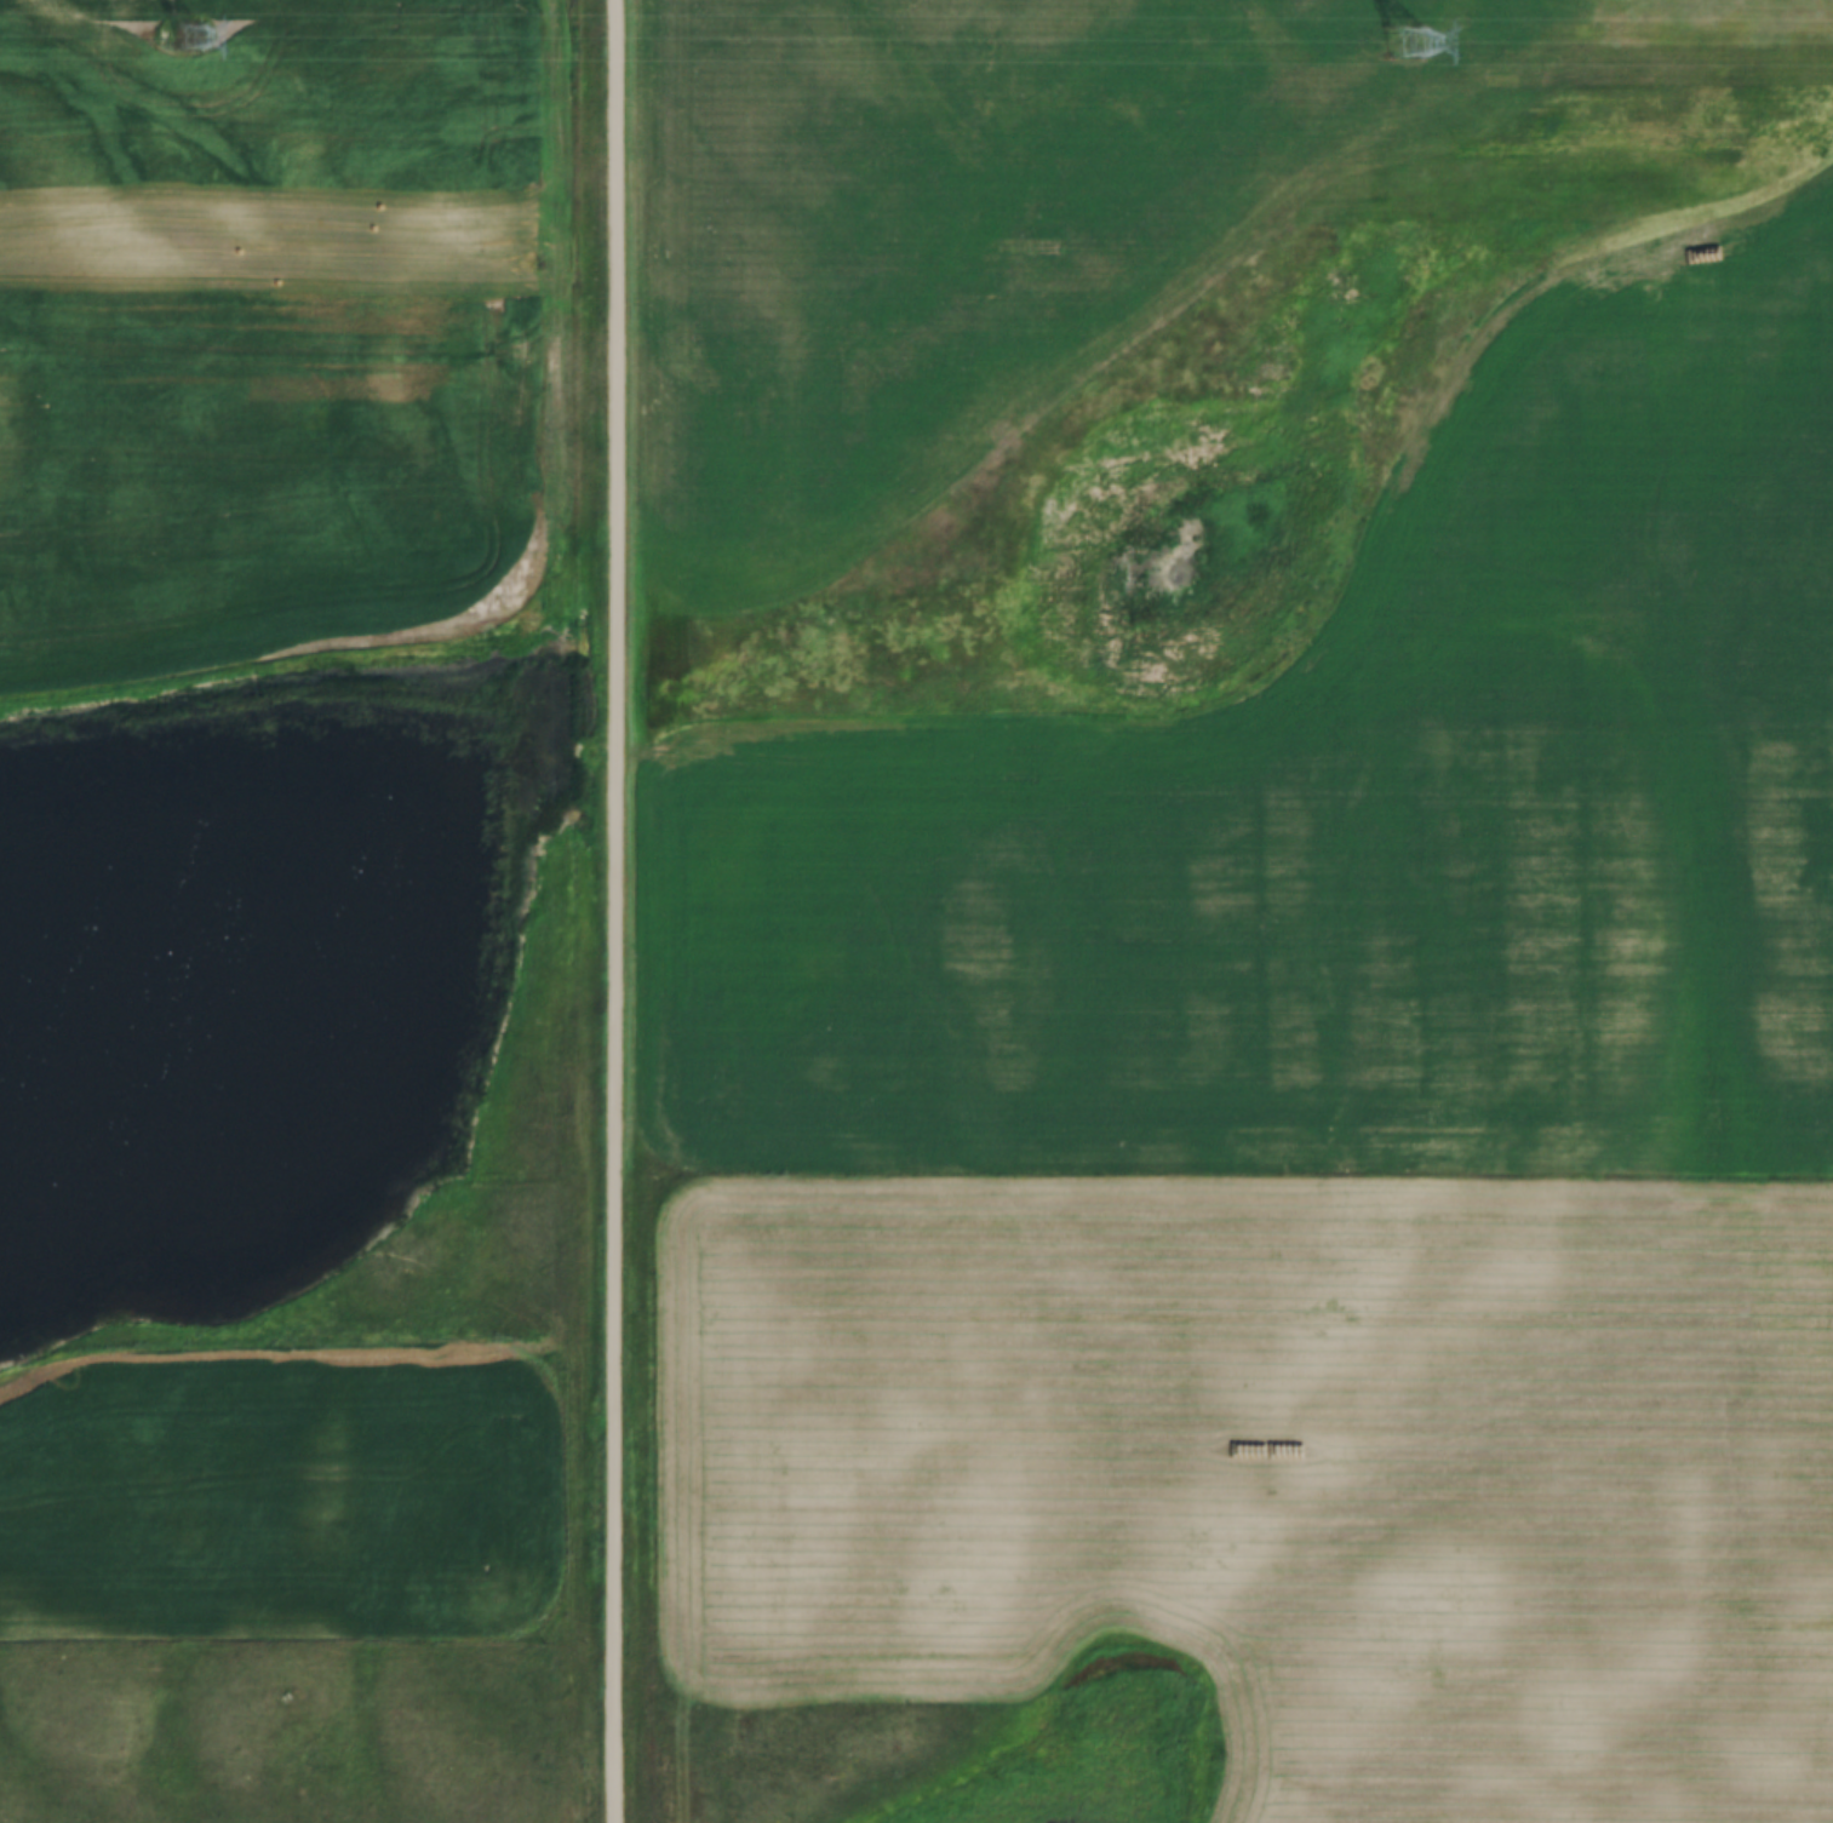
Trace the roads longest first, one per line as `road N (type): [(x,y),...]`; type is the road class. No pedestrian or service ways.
road 1 (residential): [(614,1822),(612,0)]

